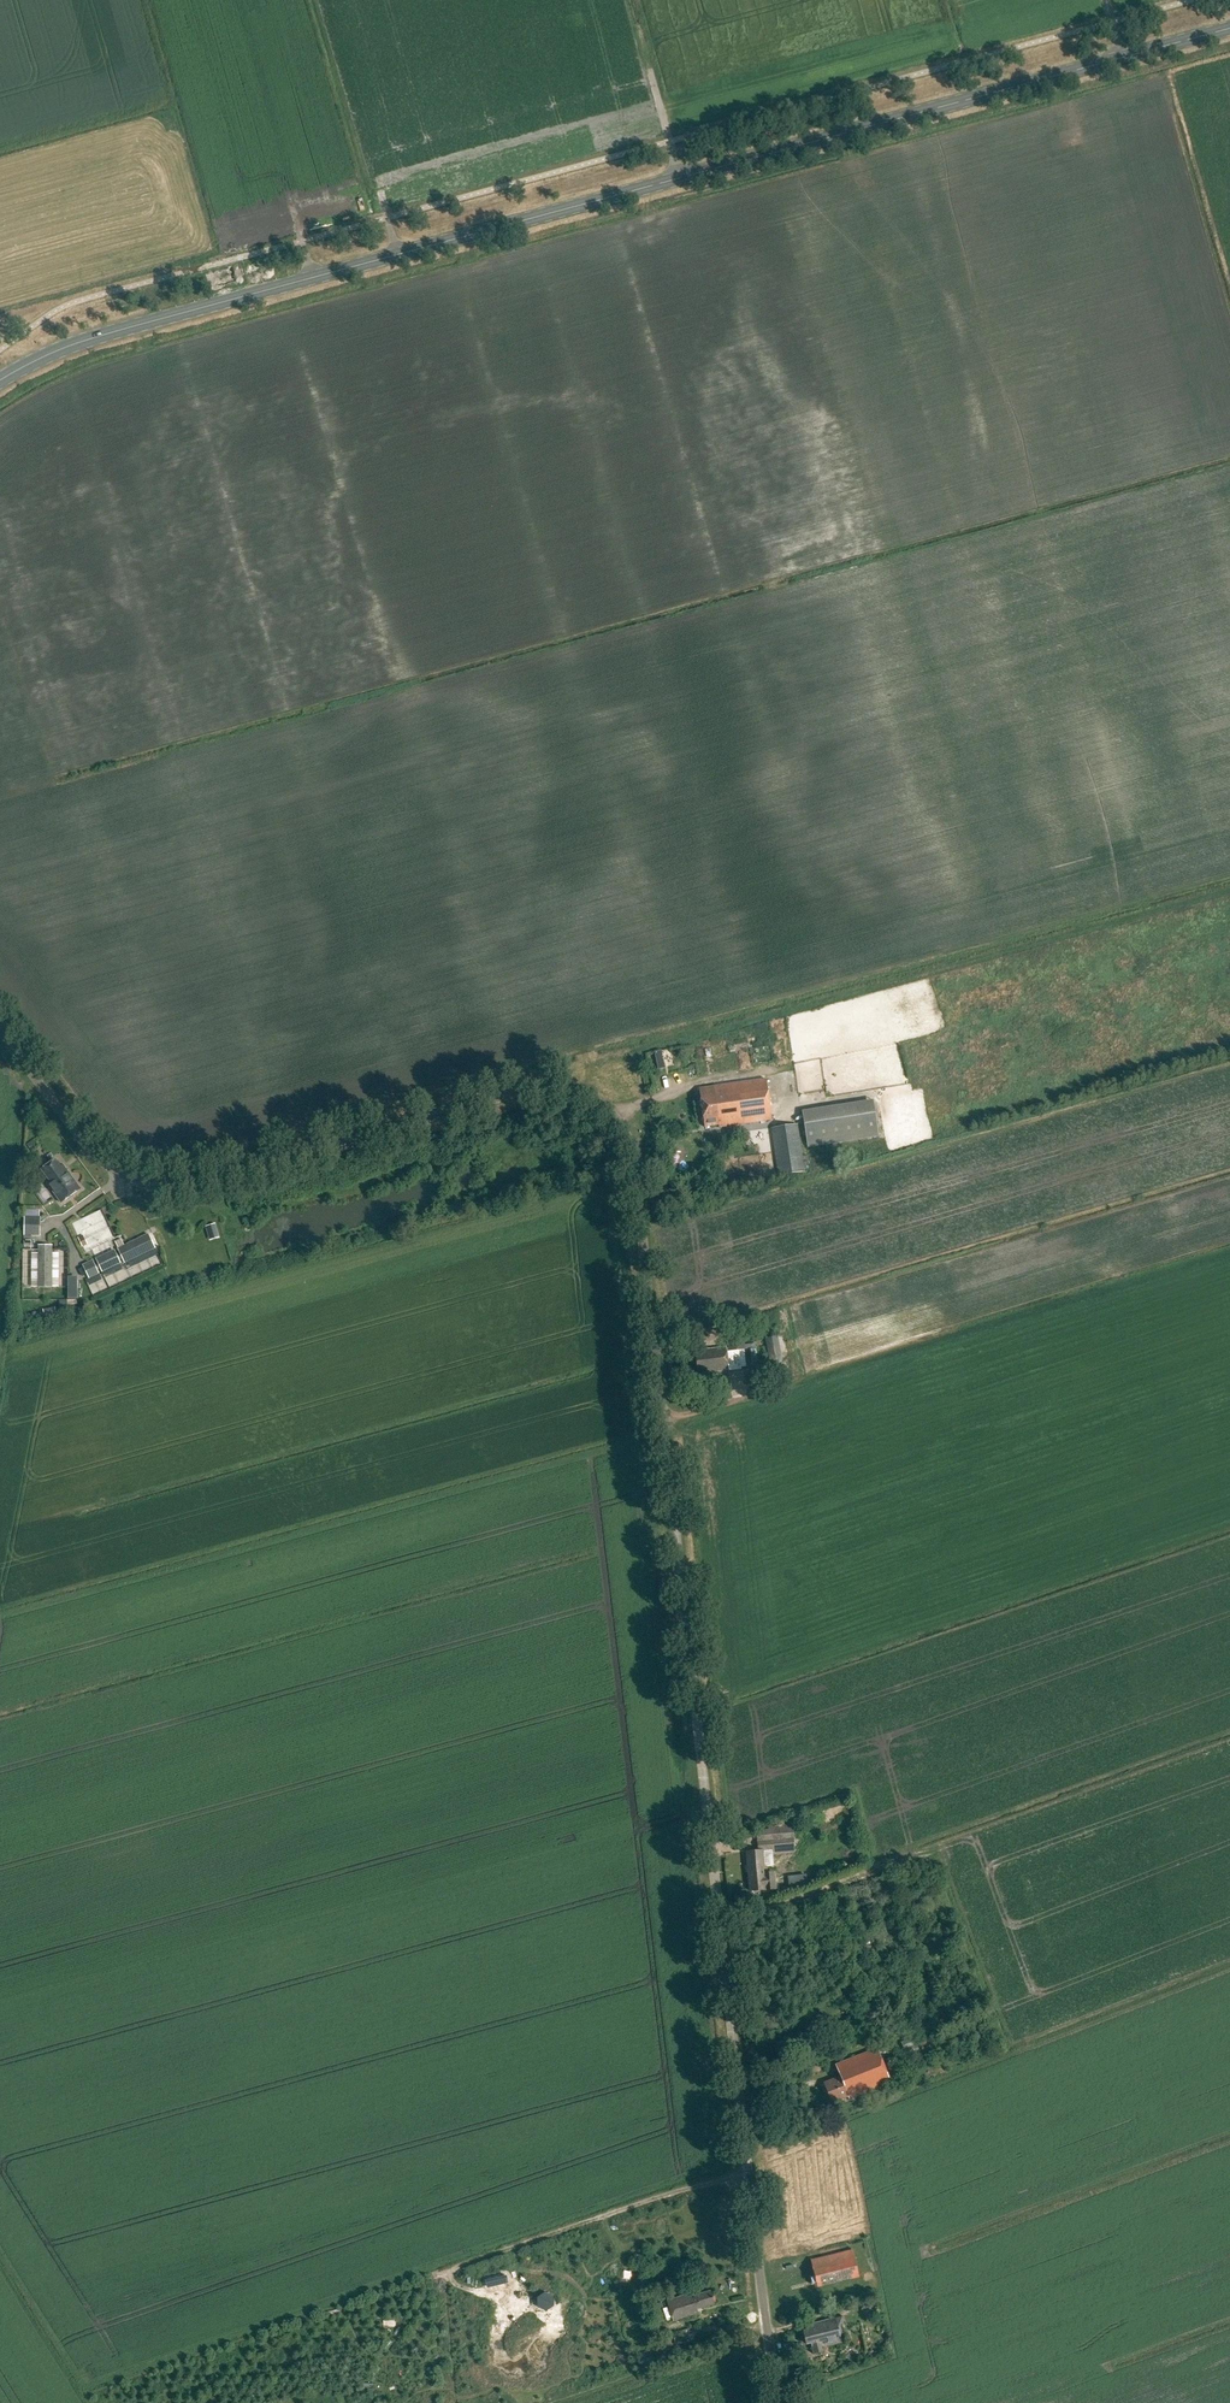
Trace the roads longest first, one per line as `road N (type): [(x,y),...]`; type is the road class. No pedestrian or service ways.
road 1 (unclassified): [(781,2402),(634,1190),(616,1126),(573,1087),(552,1082),(168,1178),(125,1174),(0,1022)]
road 2 (tertiary): [(0,380),(97,337),(1229,29)]

